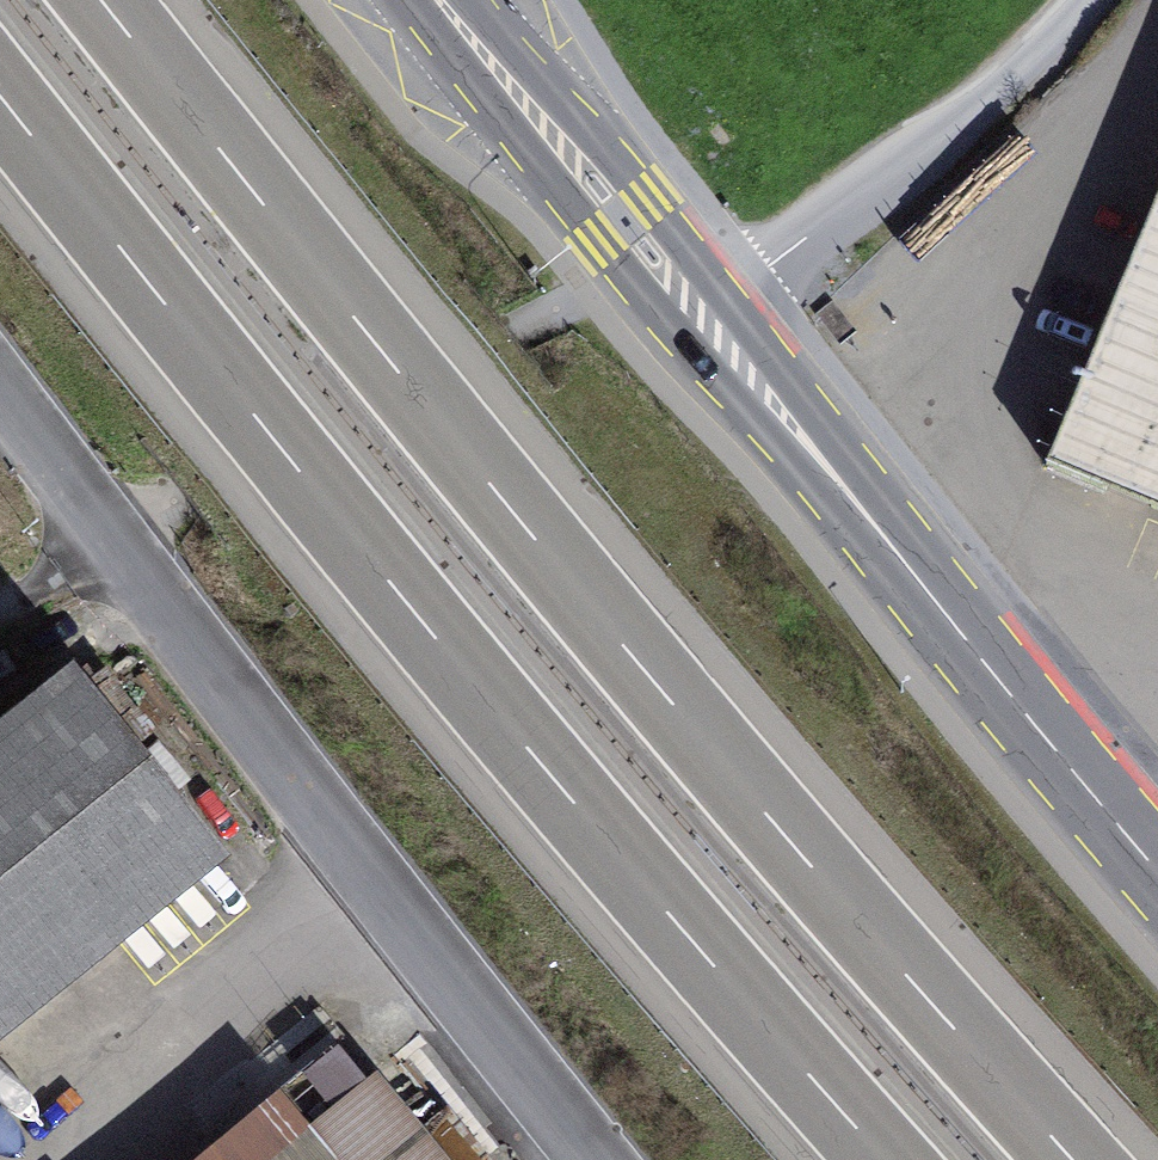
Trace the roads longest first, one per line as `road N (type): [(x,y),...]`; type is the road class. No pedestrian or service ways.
road 1 (motorway): [(1076,1159),(700,735),(105,0)]
road 2 (motorway): [(0,99),(619,861),(882,1159)]
road 3 (residential): [(0,409),(575,1159)]
road 4 (primary): [(1157,865),(705,320)]
road 5 (residential): [(1094,0),(973,116),(705,320)]
road 6 (primary): [(705,320),(438,0)]
road 7 (track): [(0,608),(102,542)]

